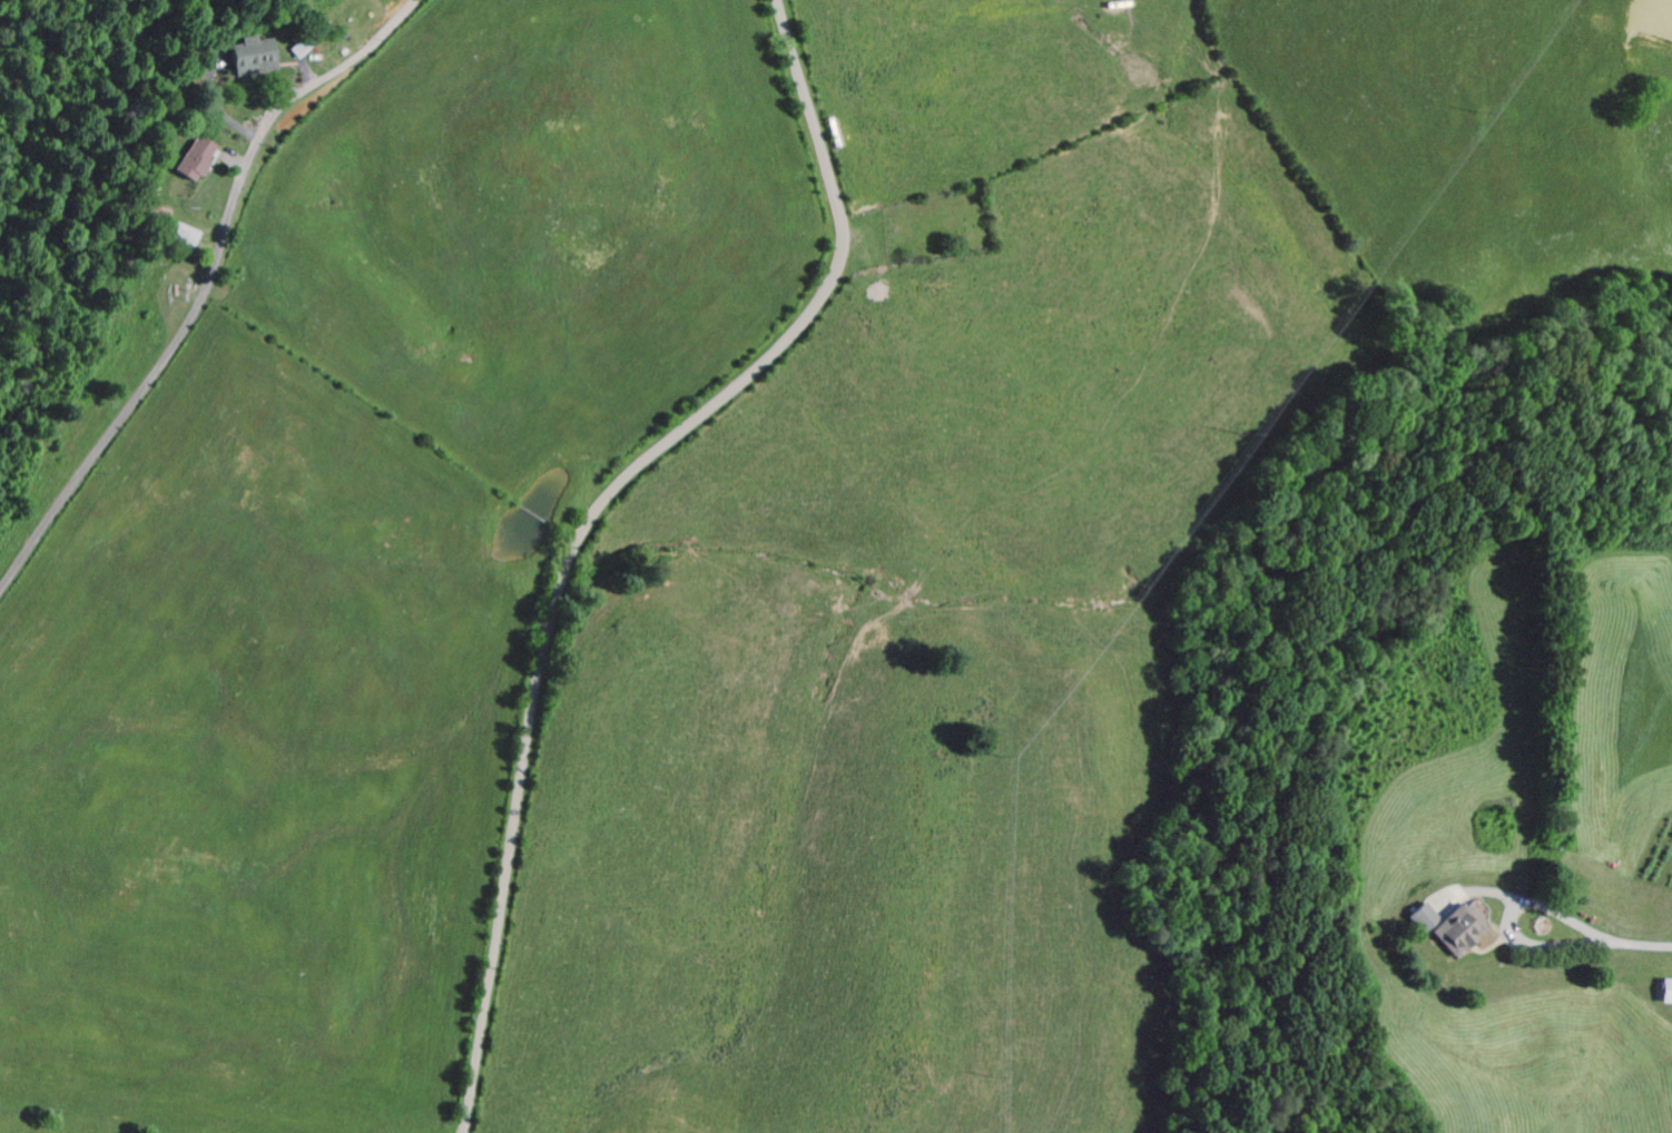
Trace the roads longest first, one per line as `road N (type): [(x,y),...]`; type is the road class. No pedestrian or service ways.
road 1 (residential): [(471,1132),(555,701),(631,482),(820,346),(856,275),(803,62),(803,0)]
road 2 (residential): [(0,622),(48,583),(125,476),(130,435),(248,293),(302,116),(312,111)]

